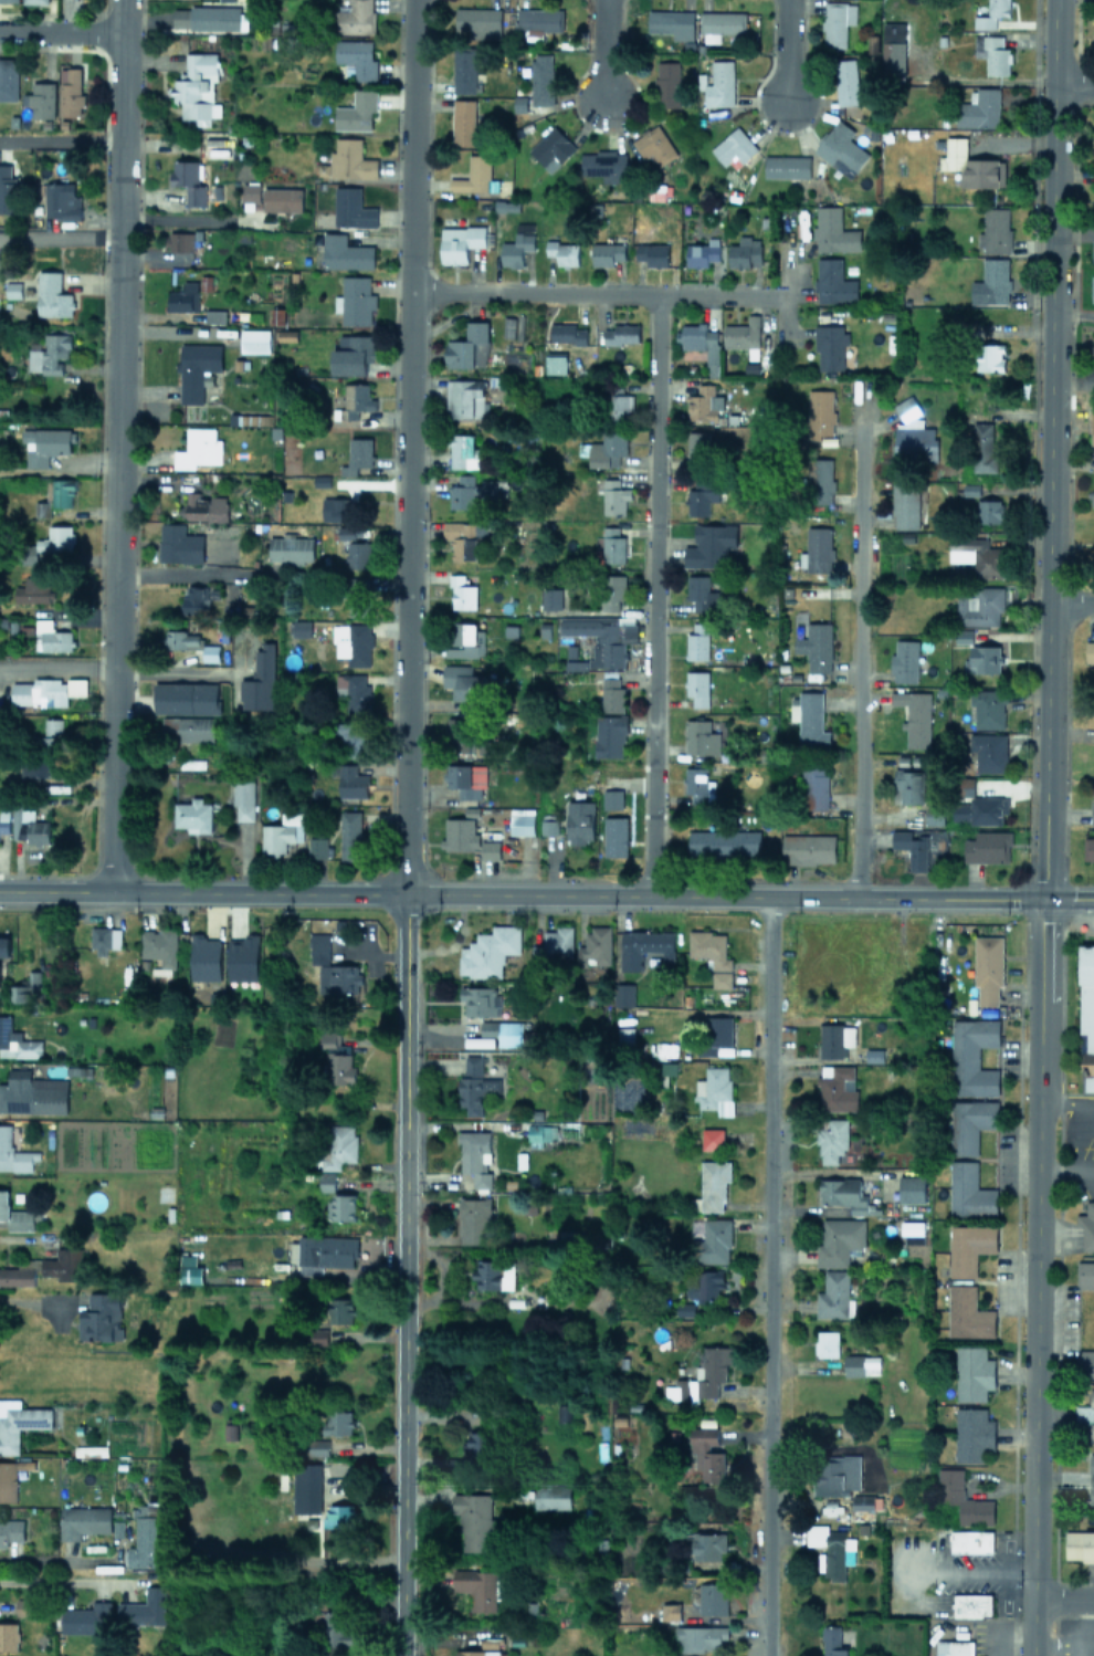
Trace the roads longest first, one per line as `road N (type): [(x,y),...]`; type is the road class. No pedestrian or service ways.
road 1 (tertiary): [(1040,898),(1053,0)]
road 2 (residential): [(403,892),(412,0)]
road 3 (tertiary): [(118,890),(116,0)]
road 4 (secondary): [(1040,898),(165,891)]
road 5 (tertiary): [(400,1655),(403,892)]
road 6 (residential): [(766,1655),(771,895)]
road 7 (tertiary): [(1031,1655),(1040,898)]
road 8 (residential): [(651,894),(653,293)]
road 9 (residential): [(858,895),(863,405)]
road 10 (residential): [(410,289),(783,293)]
road 11 (secondary): [(165,891),(0,889)]

